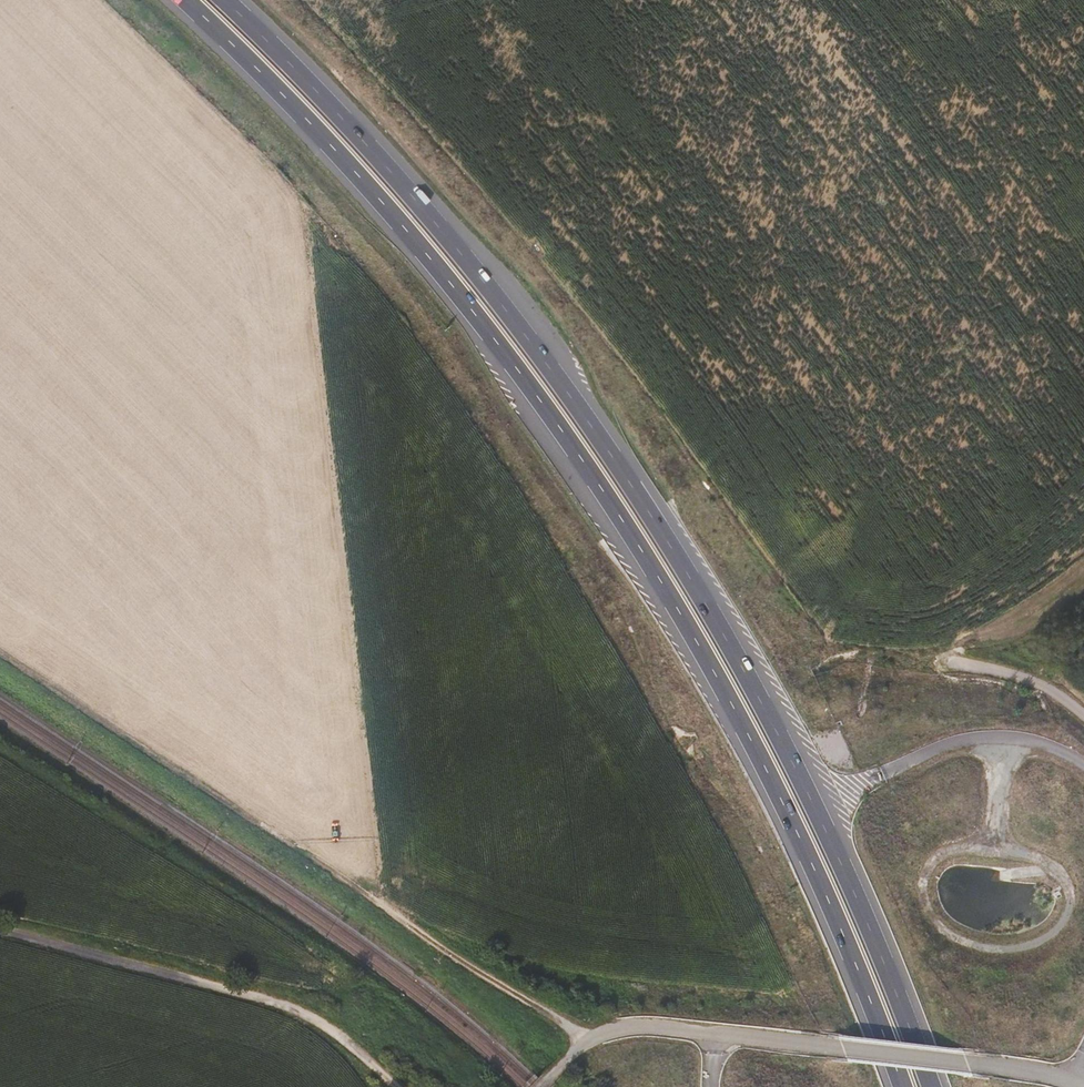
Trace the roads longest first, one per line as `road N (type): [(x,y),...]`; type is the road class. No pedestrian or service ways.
road 1 (motorway): [(191,0),(402,217),(626,513),(785,789),(901,1086)]
road 2 (motorway): [(930,1086),(798,763),(645,501),(427,208),(225,0)]
road 3 (track): [(613,1032),(497,964),(411,897),(0,630)]
road 4 (unclassified): [(540,1086),(586,1044),(630,1030),(964,1064)]
road 5 (track): [(0,927),(306,1013),(397,1086)]

